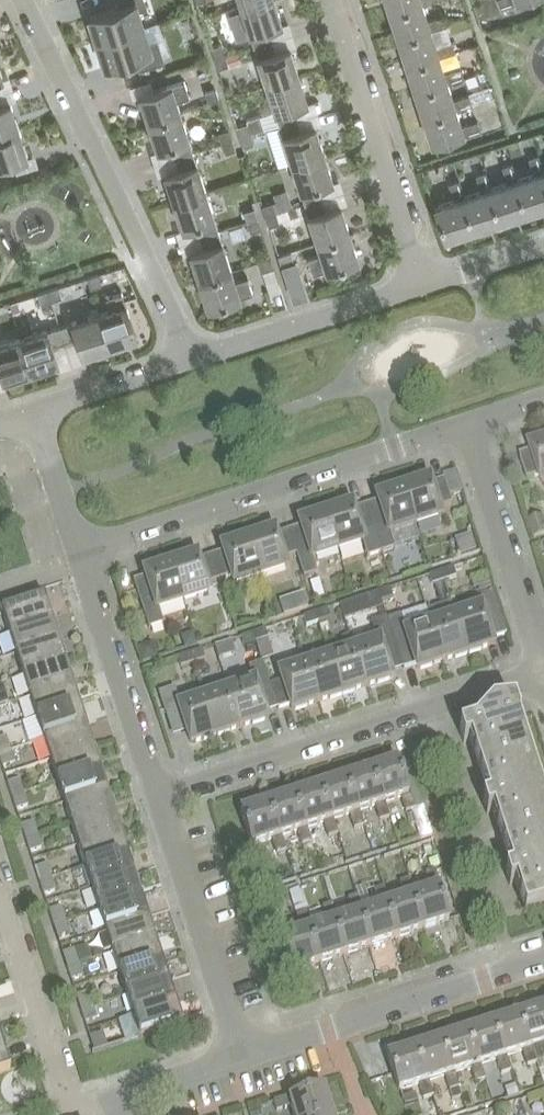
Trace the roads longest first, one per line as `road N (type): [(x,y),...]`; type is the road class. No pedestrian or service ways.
road 1 (residential): [(157,801),(541,676)]
road 2 (residential): [(76,551),(459,427)]
road 3 (residential): [(19,0),(190,360)]
road 4 (residential): [(241,1057),(543,959)]
road 5 (residential): [(420,285),(326,0)]
road 6 (residential): [(0,888),(71,1111),(111,1099)]
road 7 (residential): [(241,1057),(157,801)]
road 8 (residential): [(157,801),(76,551)]
road 9 (residential): [(541,676),(459,427)]
road 10 (residential): [(190,360),(420,285)]
road 11 (residential): [(30,412),(190,360)]
road 12 (residential): [(76,551),(30,412)]
road 13 (residential): [(111,1099),(241,1057)]
road 14 (residential): [(420,285),(543,245)]

